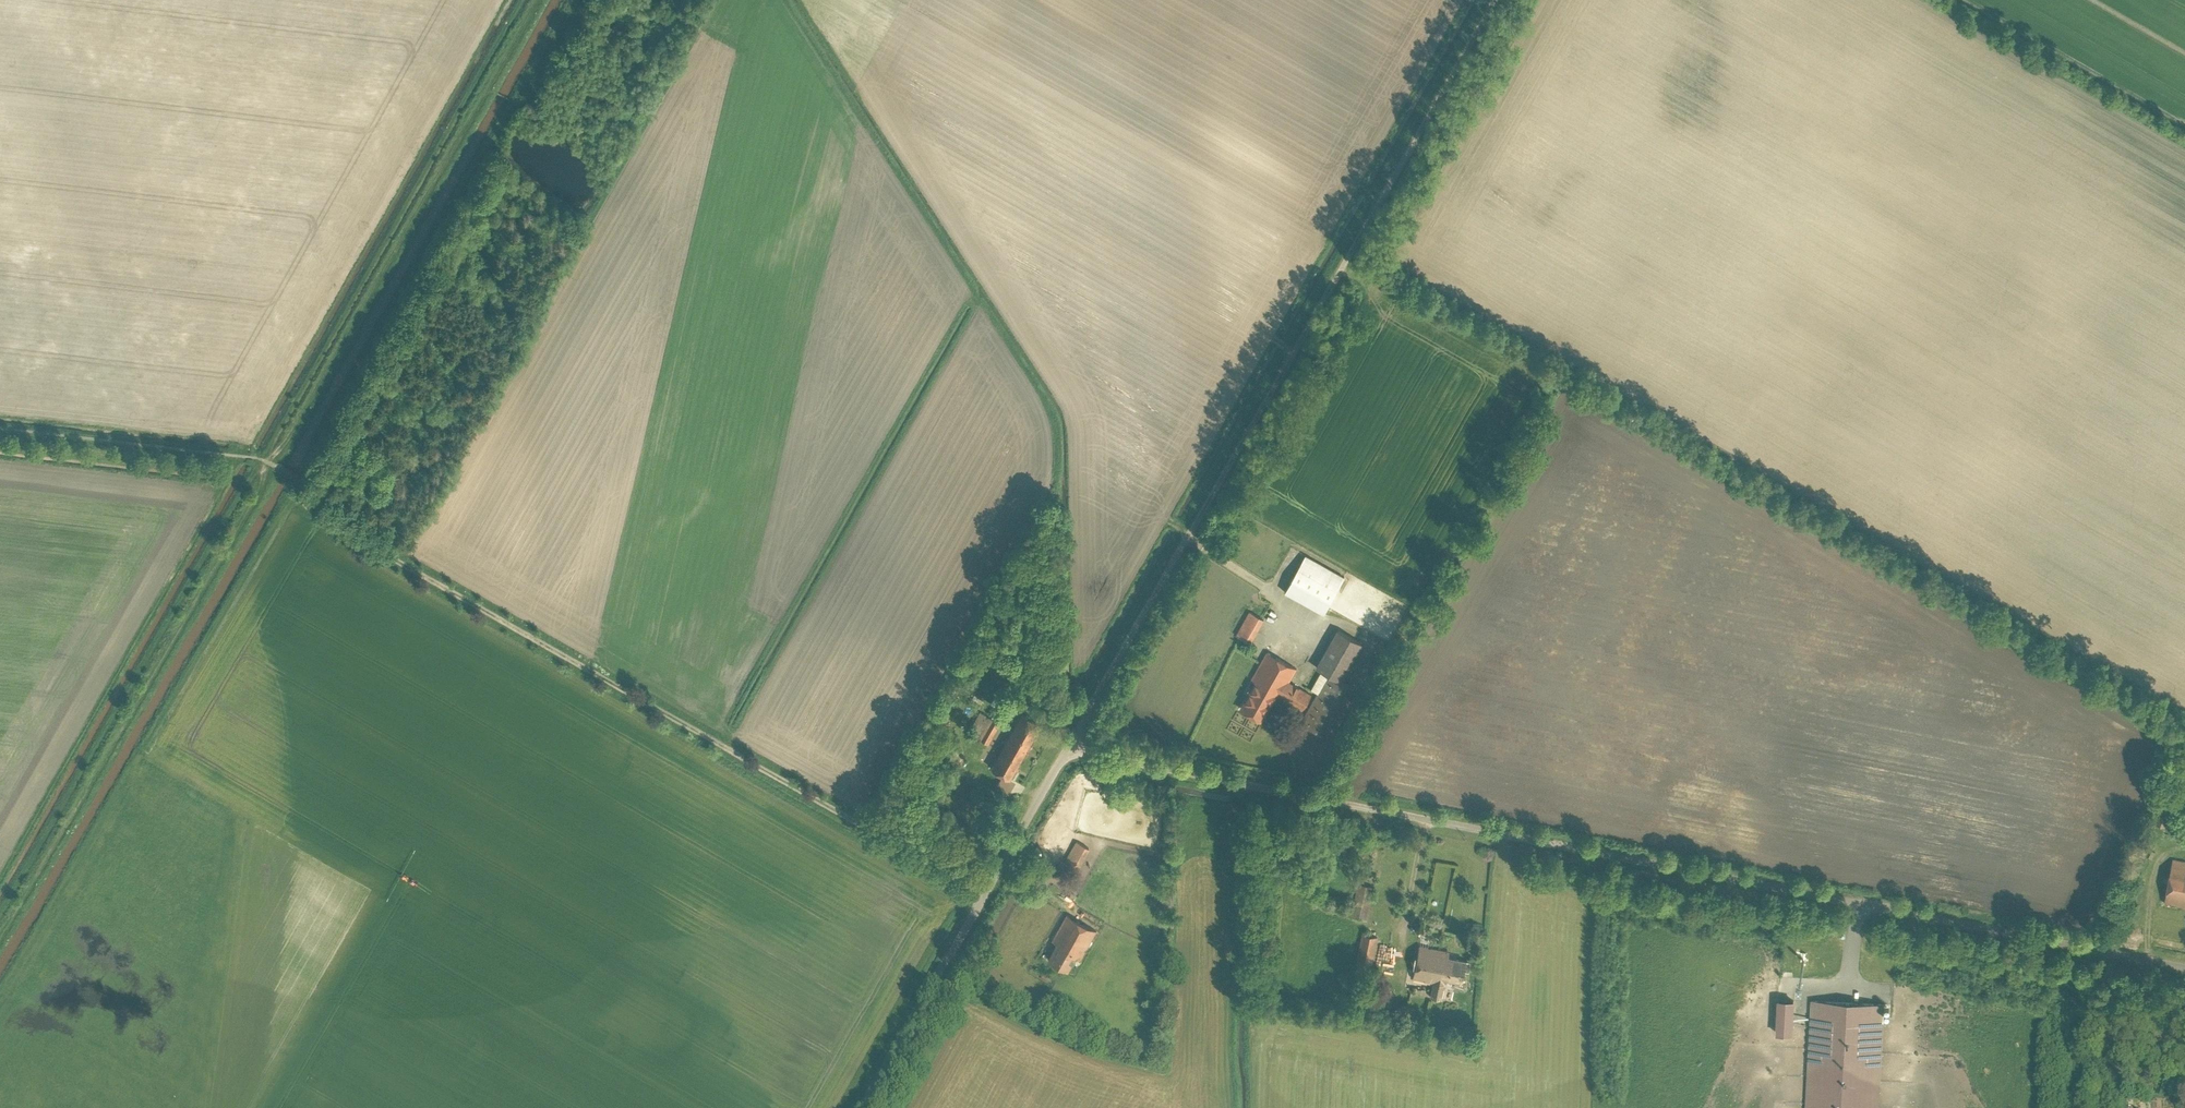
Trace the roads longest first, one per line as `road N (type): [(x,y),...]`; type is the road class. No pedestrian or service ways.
road 1 (residential): [(2184,965),(1071,746)]
road 2 (track): [(1071,746),(1497,0)]
road 3 (track): [(300,477),(315,512),(984,894)]
road 4 (track): [(537,0),(270,462)]
road 5 (residential): [(863,1107),(1071,746)]
road 6 (track): [(270,462),(151,672)]

